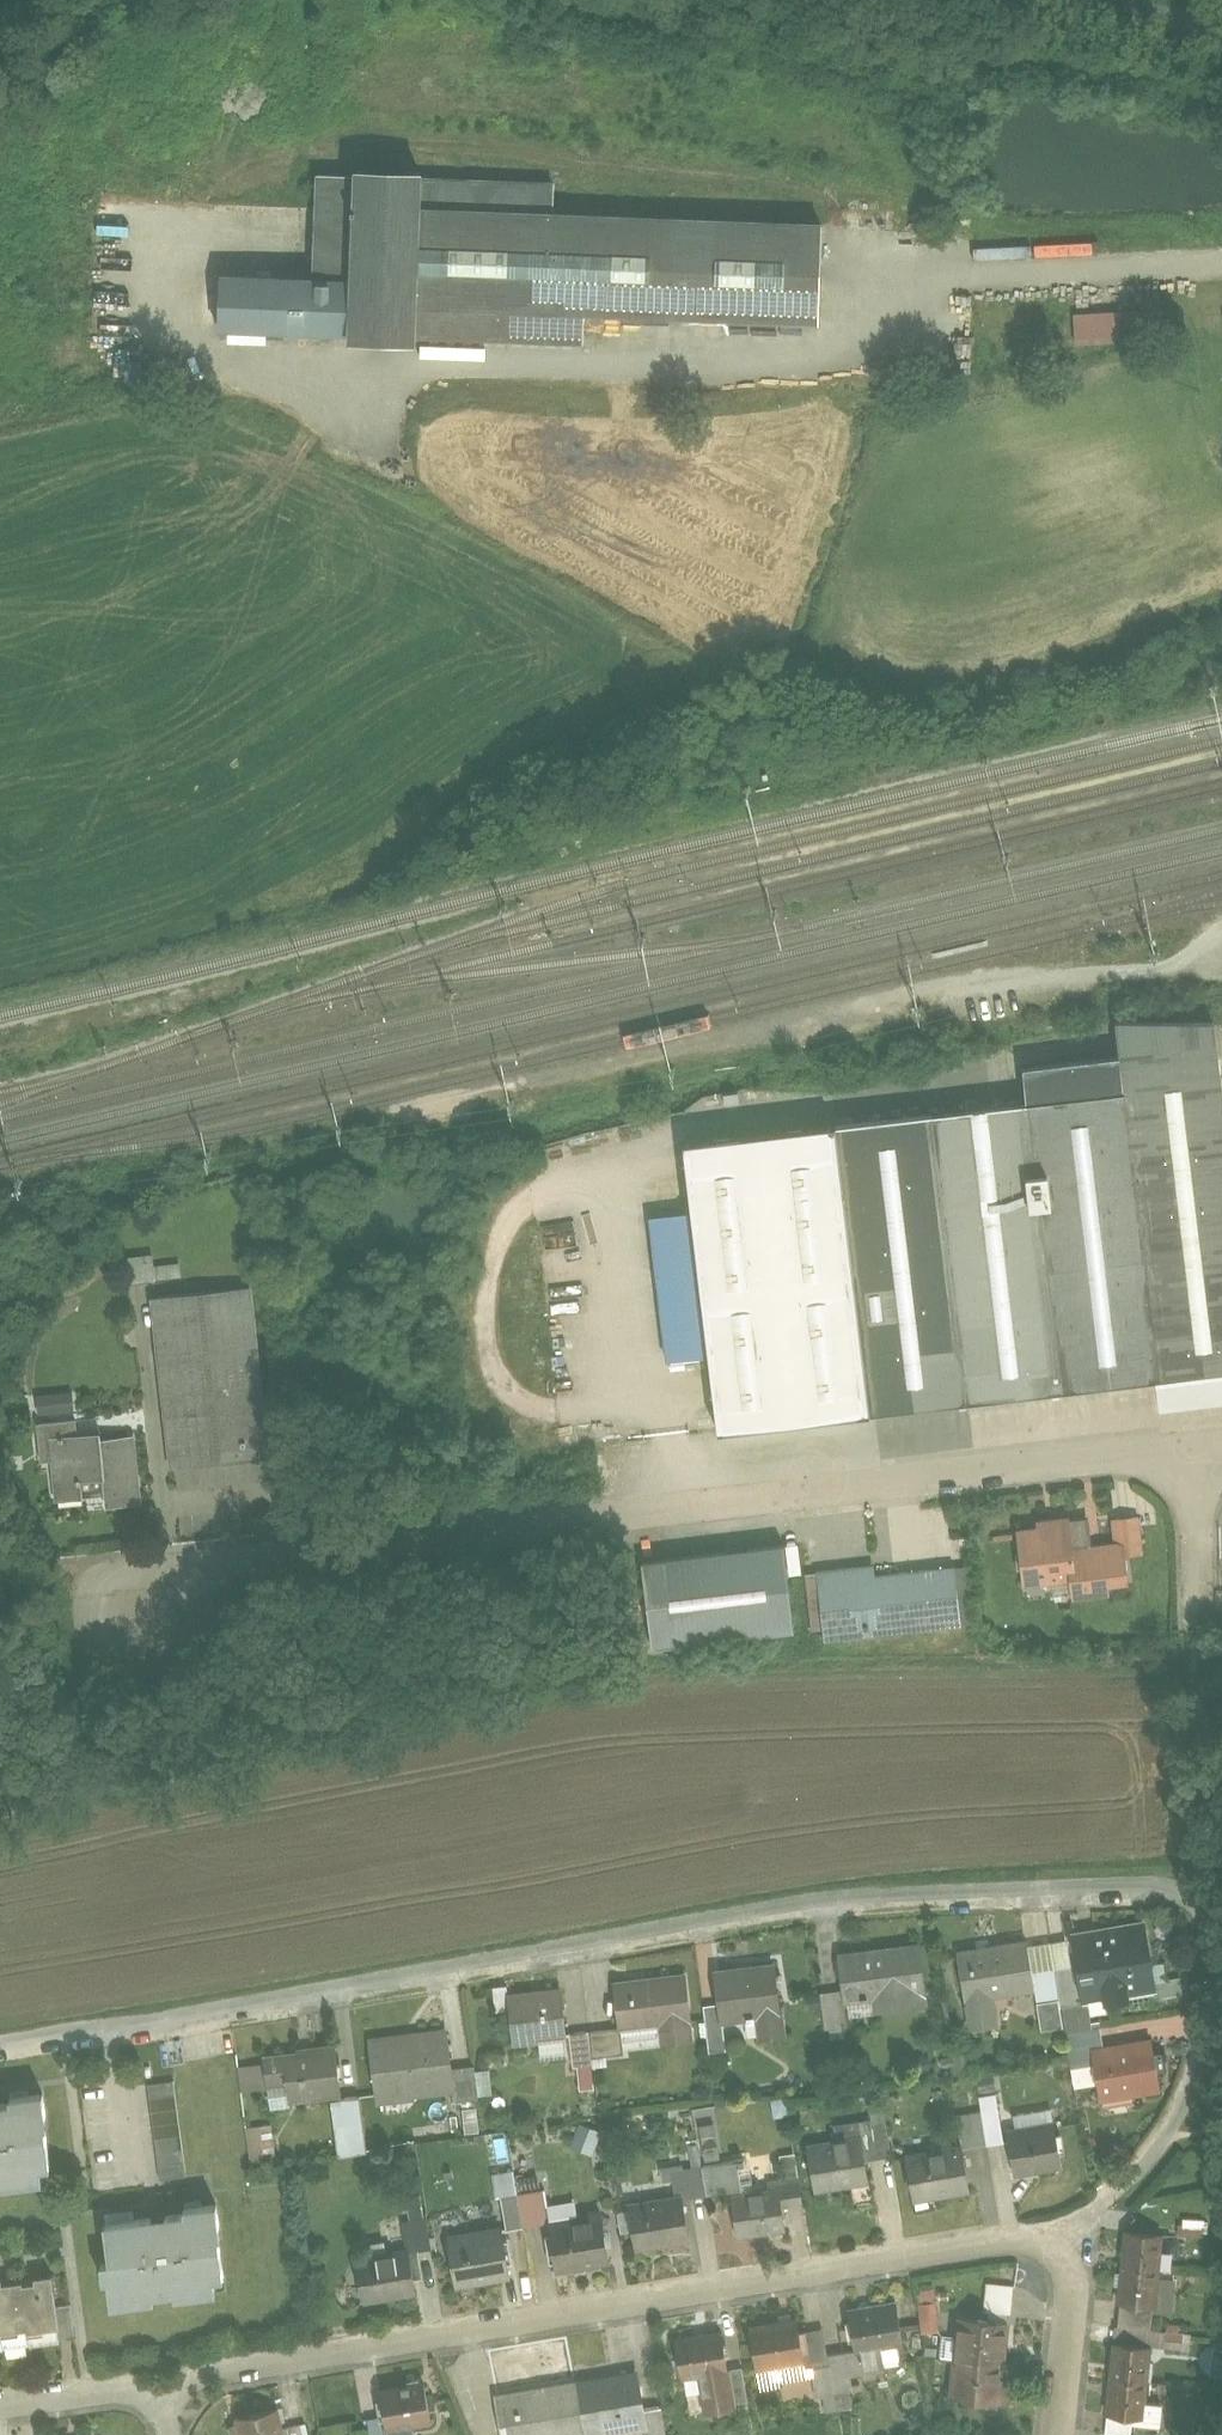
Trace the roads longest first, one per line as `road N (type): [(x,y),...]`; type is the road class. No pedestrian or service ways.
road 1 (residential): [(1056,2247),(1159,2159),(1195,2102),(1217,2037),(1221,1975),(1214,1916),(1189,1887),(1139,1882),(807,1899),(0,2051)]
road 2 (residential): [(146,1615),(228,1560),(1221,1453)]
road 3 (residential): [(153,2389),(921,2253),(1056,2247)]
road 4 (residential): [(1054,2434),(1065,2276),(1056,2247)]
road 5 (residential): [(153,2389),(0,2406)]

